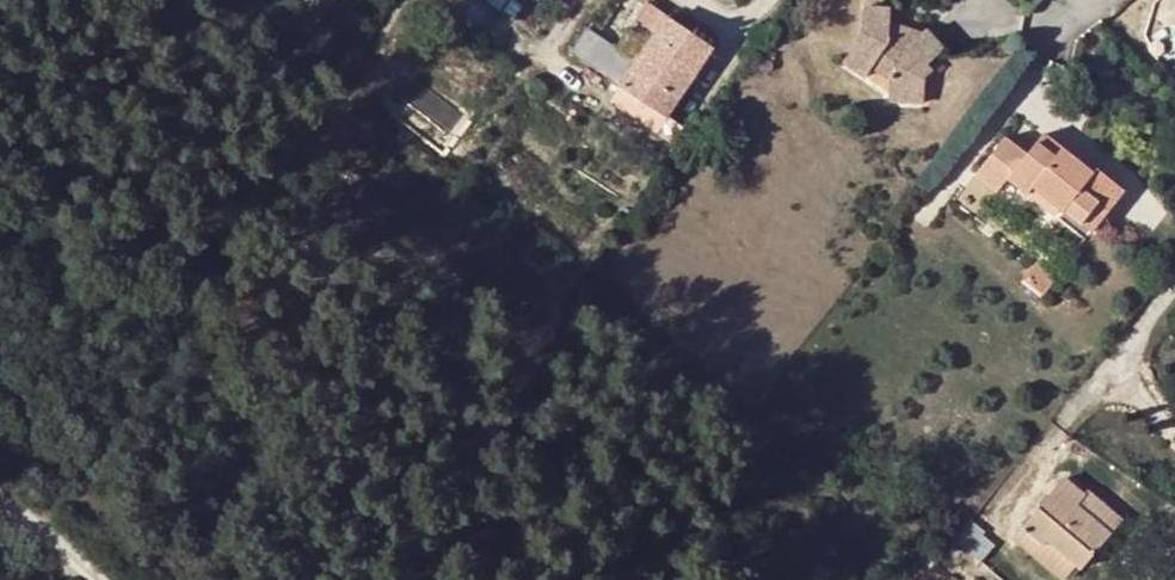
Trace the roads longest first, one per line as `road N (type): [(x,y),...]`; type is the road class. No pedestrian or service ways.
road 1 (residential): [(1008,503),(1174,289)]
road 2 (unclassified): [(0,496),(101,579)]

